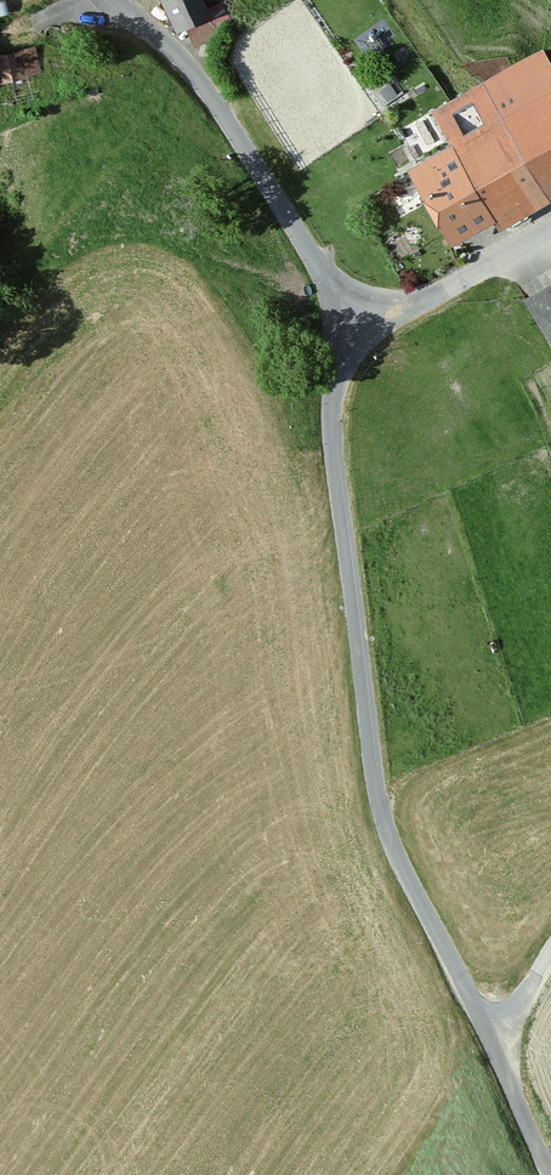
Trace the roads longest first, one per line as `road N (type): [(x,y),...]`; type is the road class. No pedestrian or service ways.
road 1 (unclassified): [(550,1174),(394,854),(376,796),(332,452),(332,398),(355,318)]
road 2 (unclassified): [(355,318),(212,93),(116,0)]

